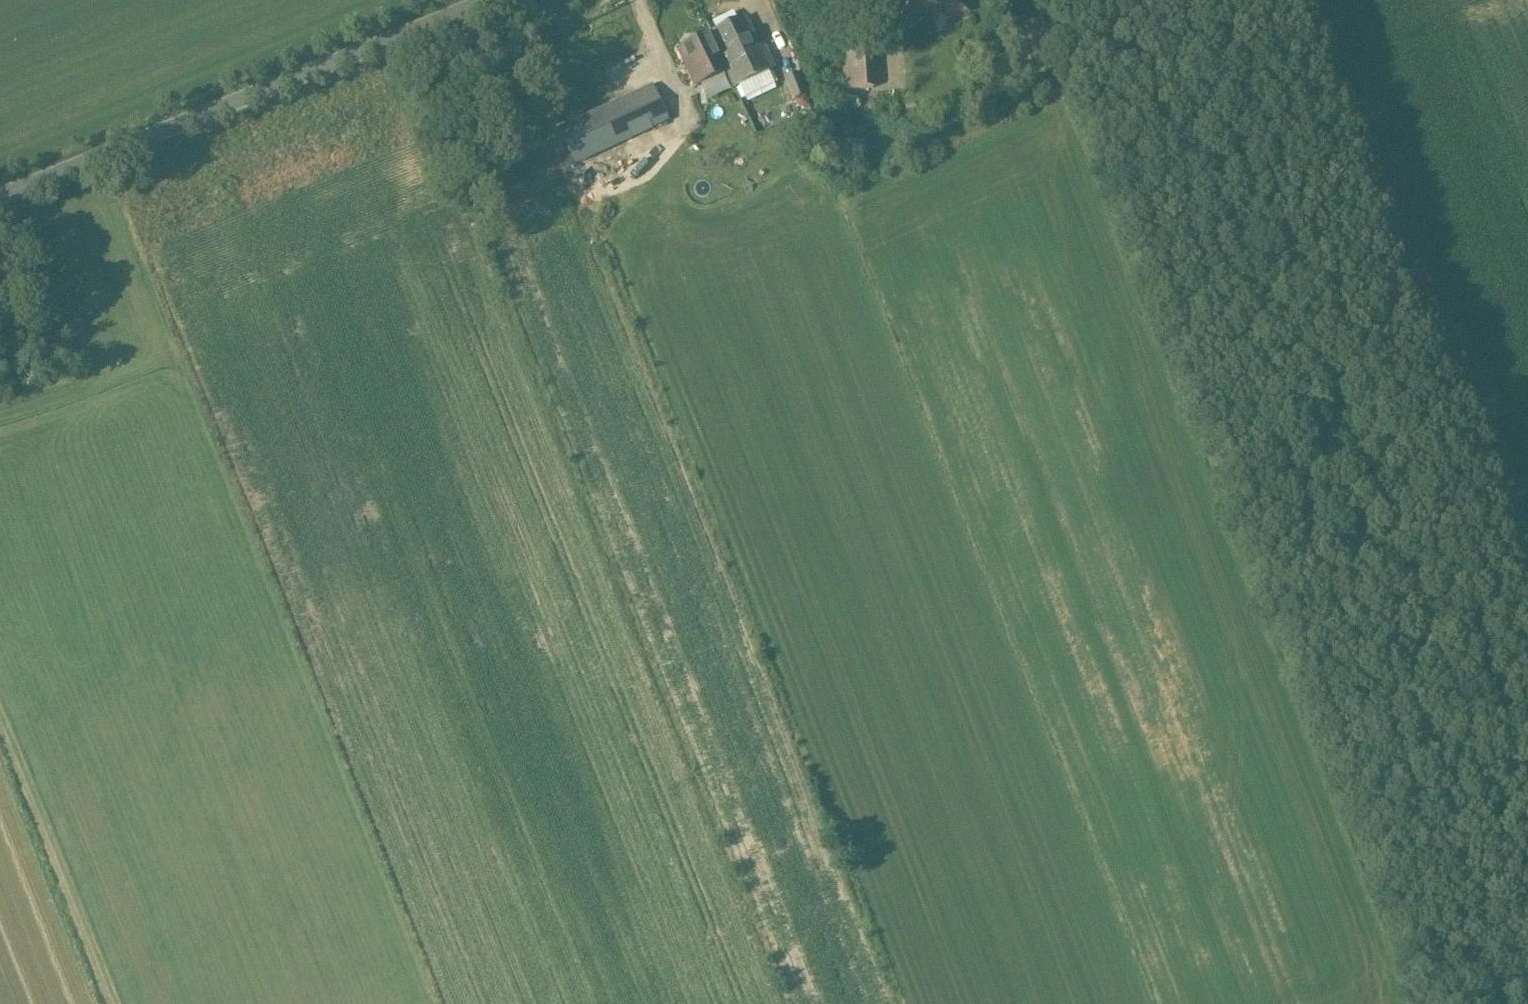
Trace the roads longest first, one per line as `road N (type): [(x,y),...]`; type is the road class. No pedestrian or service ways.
road 1 (unclassified): [(0,197),(490,0)]

